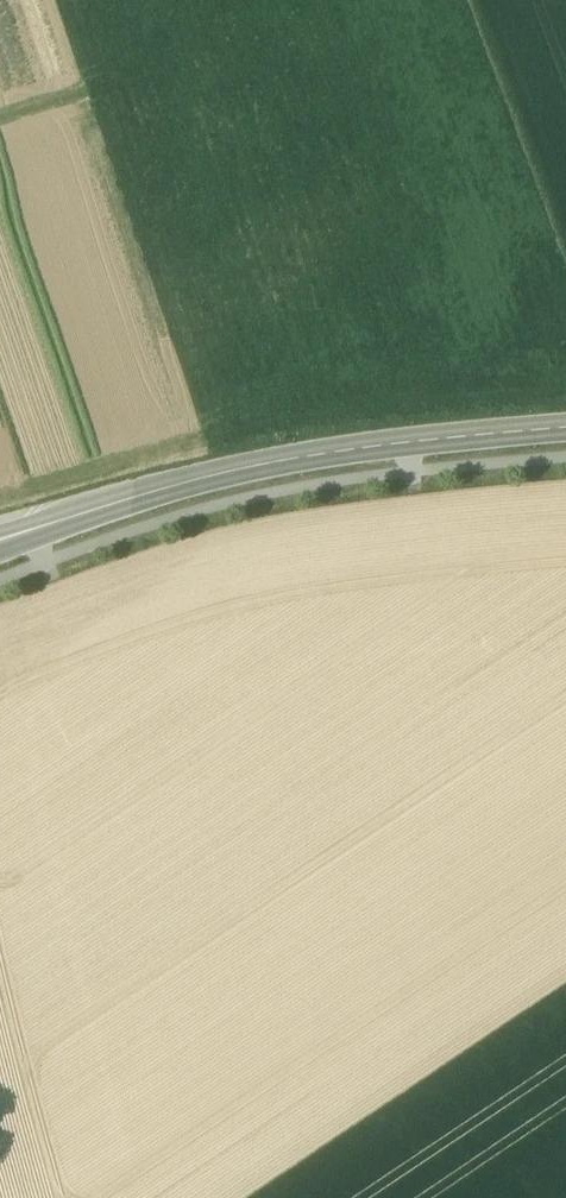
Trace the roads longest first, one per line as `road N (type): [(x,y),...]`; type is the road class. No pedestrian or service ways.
road 1 (secondary): [(0,540),(266,465),(565,431)]

